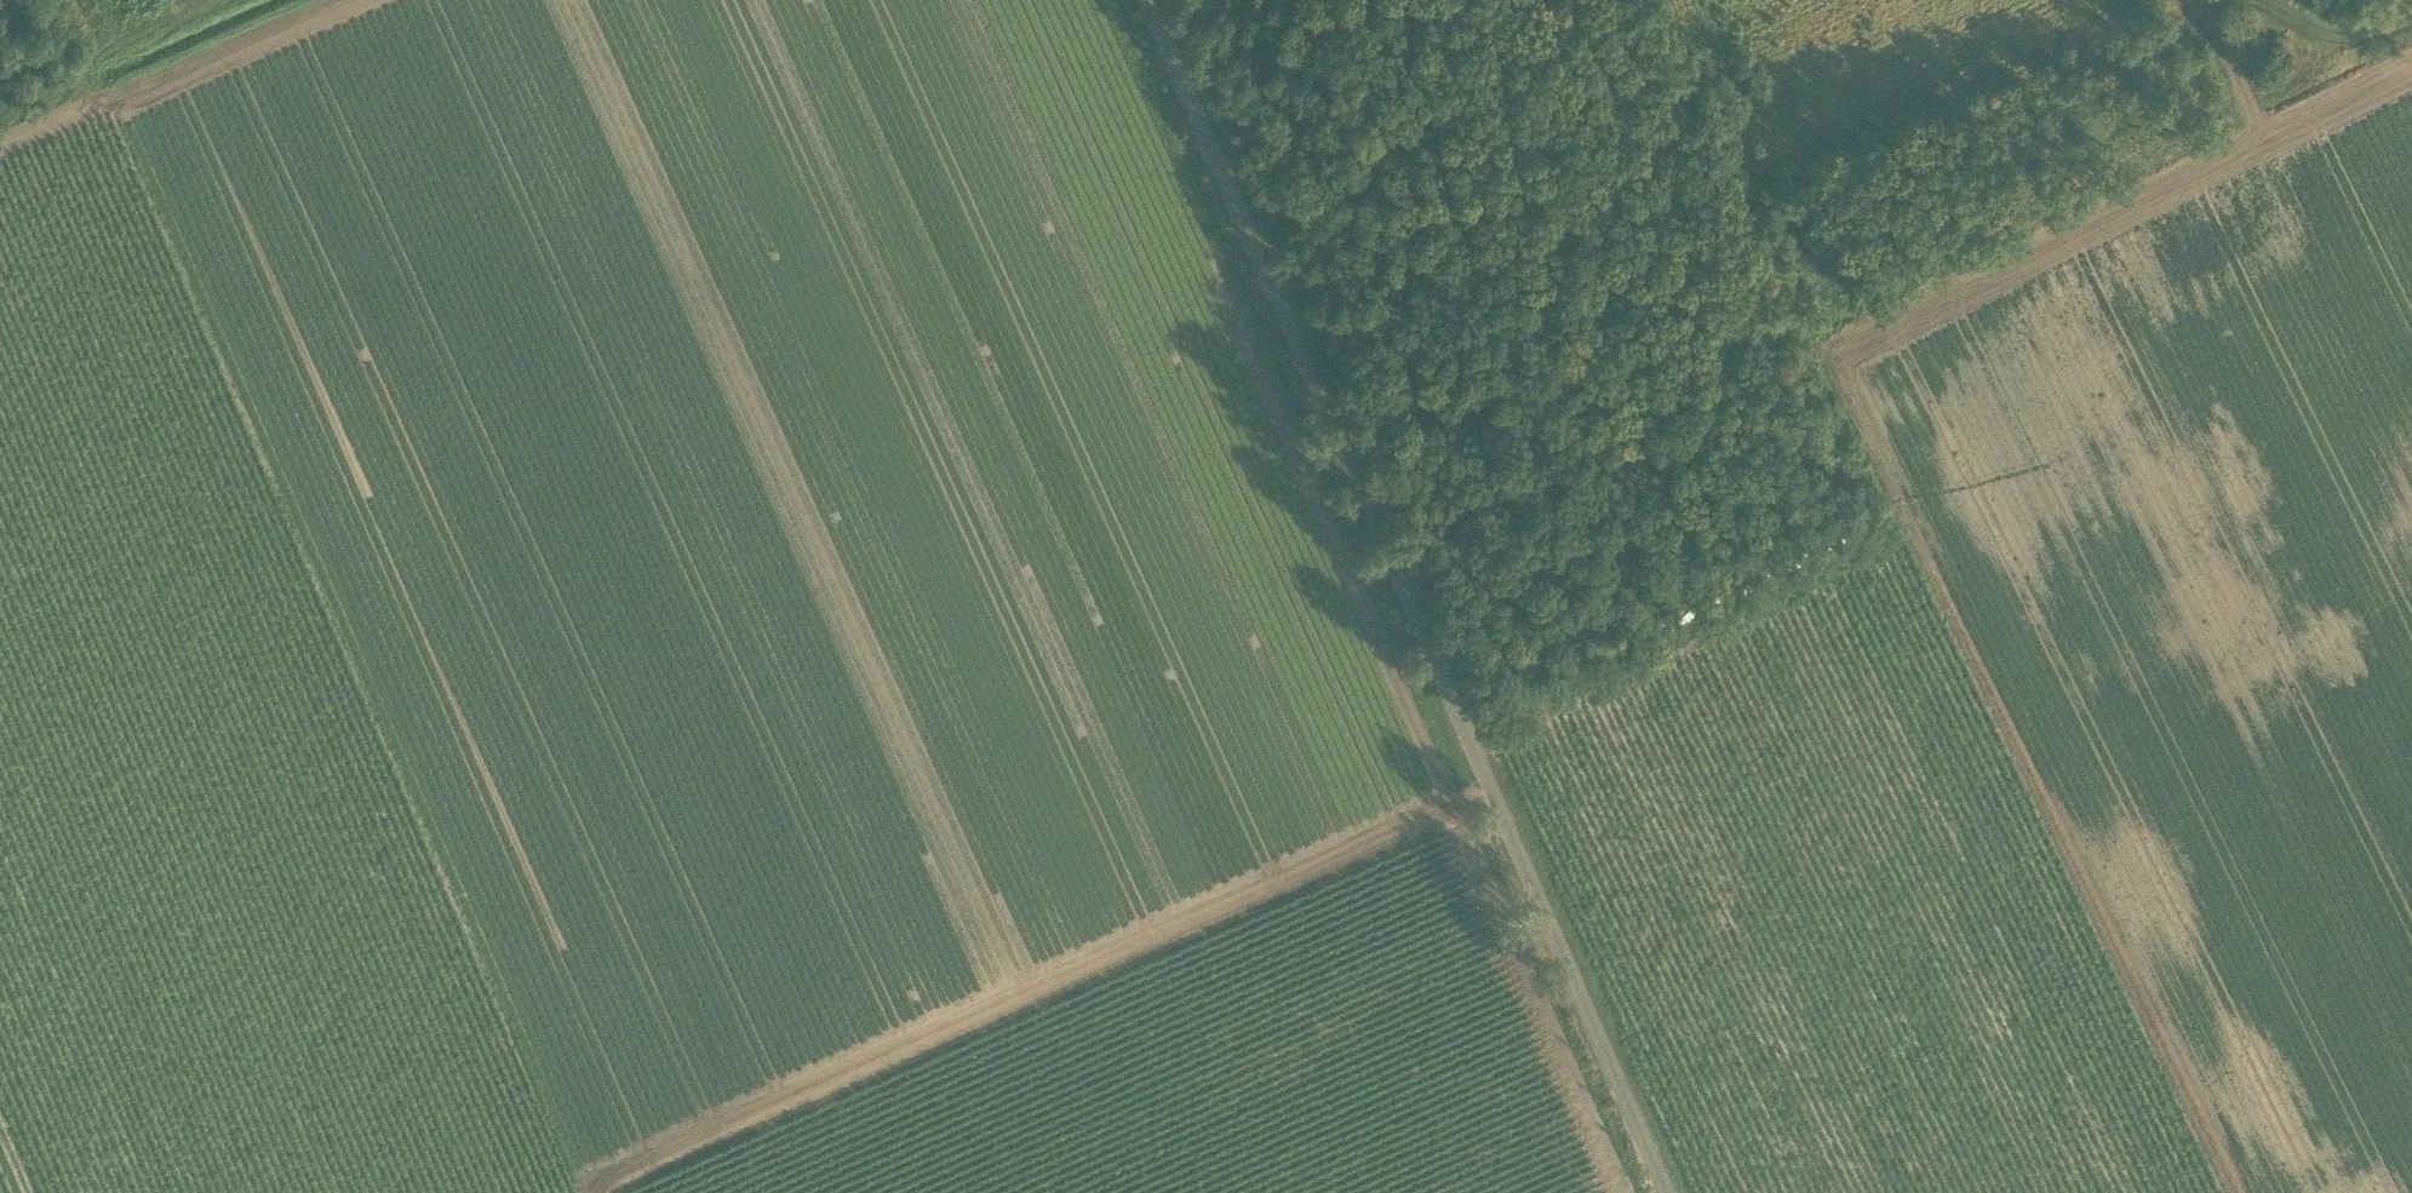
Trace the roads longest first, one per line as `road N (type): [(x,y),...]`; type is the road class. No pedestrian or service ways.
road 1 (unclassified): [(1672,1192),(1153,0)]

